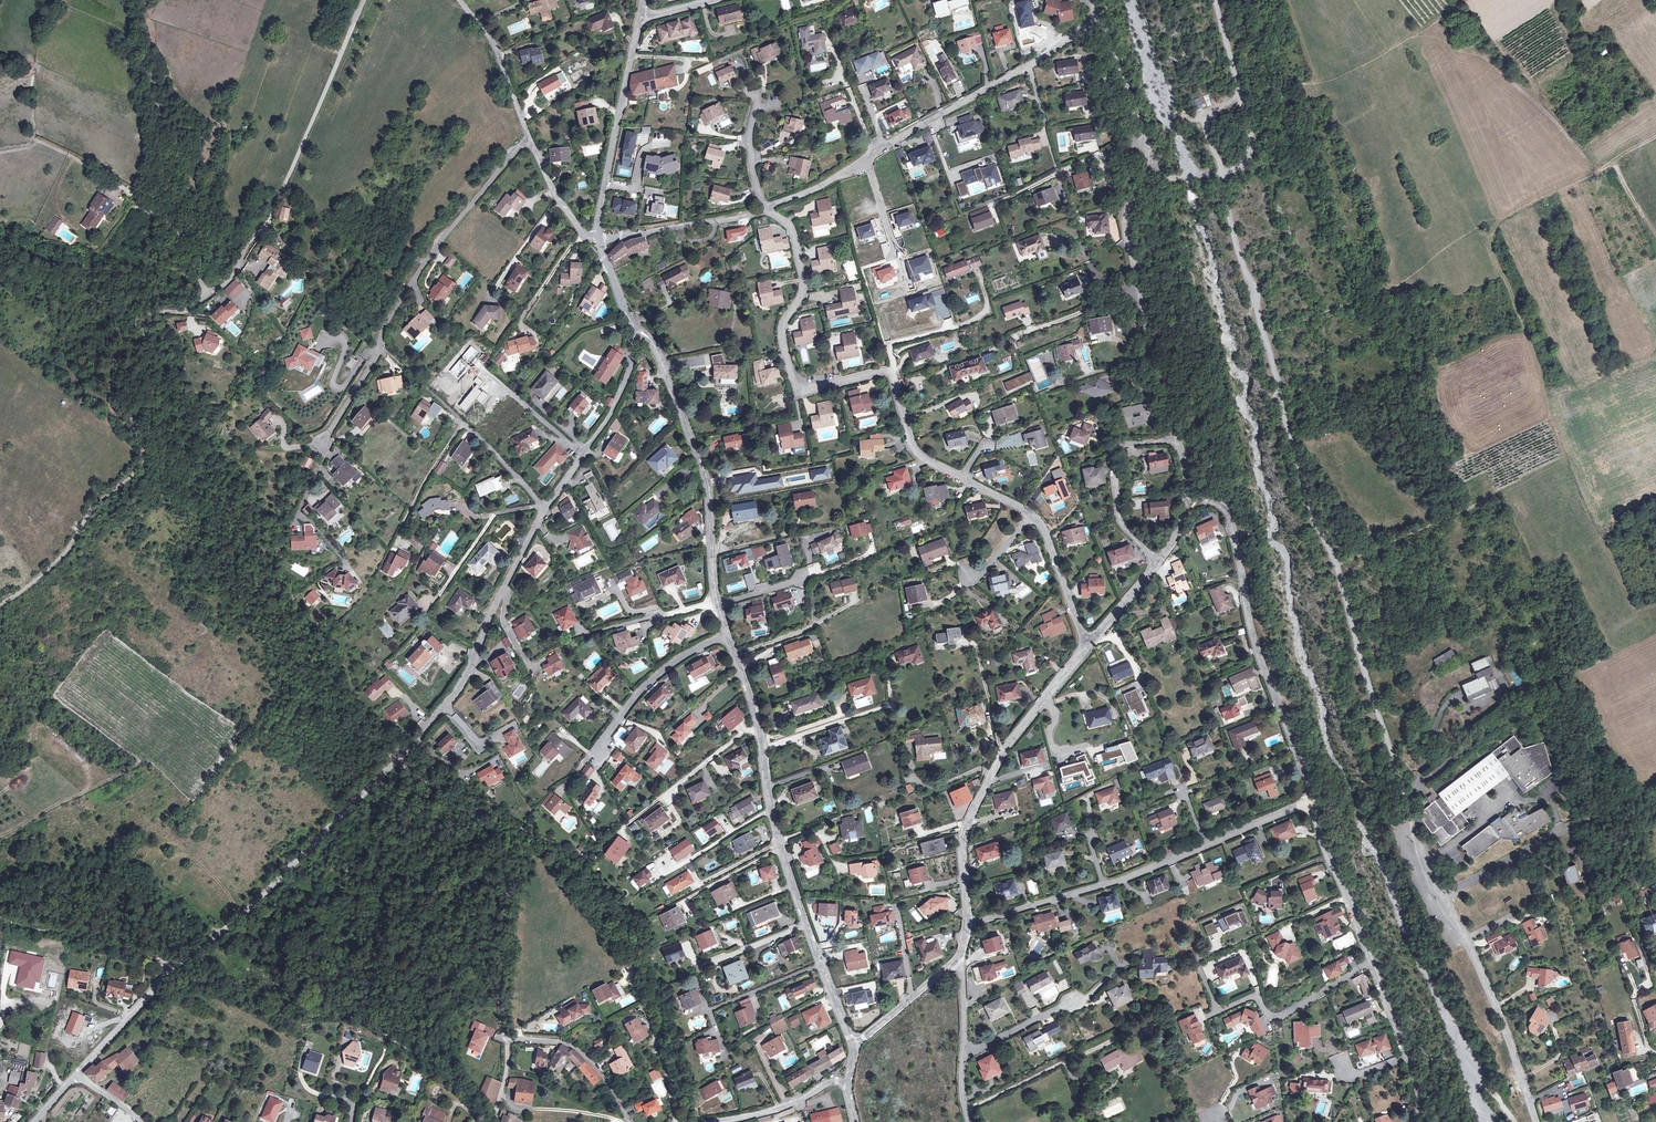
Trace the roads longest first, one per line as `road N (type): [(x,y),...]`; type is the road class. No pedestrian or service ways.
road 1 (track): [(1408,809),(1221,191),(1221,173),(1242,168),(1252,148),(1214,0)]
road 2 (residential): [(545,509),(453,696),(318,841),(153,989),(75,1076)]
road 3 (residential): [(1030,515),(923,458),(909,439),(892,373),(805,389),(794,383),(786,318),(804,291),(792,227),(764,208)]
road 4 (residential): [(528,135),(378,333),(376,357),(322,446)]
road 5 (track): [(165,310),(146,322),(141,369),(128,393),(142,460),(104,497),(61,556),(0,605)]
road 6 (residential): [(1189,496),(1216,501),(1232,521),(1247,610),(1307,799)]
road 7 (track): [(397,760),(505,842),(511,888),(495,970),(507,1038)]
road 8 (unclassified): [(637,327),(655,353),(707,486),(715,602),(726,632)]
road 9 (residential): [(1177,441),(1125,218),(1147,174),(1145,137)]
road 10 (track): [(220,280),(300,152),(362,0)]
road 11 (residential): [(967,924),(964,834),(1001,754),(1085,648)]
road 12 (track): [(1569,457),(1493,257),(1490,242),(1502,215)]
road 13 (unclassified): [(1536,1121),(1490,997),(1438,901)]
road 14 (residential): [(597,237),(640,16)]
road 15 (residential): [(637,327),(612,409),(545,509)]
road 16 (unclassified): [(1438,901),(1408,809),(1416,785),(1479,738)]
road 17 (residential): [(1177,441),(1122,444),(1113,456),(1117,514),(1156,563)]
road 18 (residential): [(962,1058),(1088,995),(1123,966)]
road 19 (residential): [(1216,1012),(1257,995),(1267,1015),(1279,1016),(1370,963)]
road 20 (unclassified): [(726,632),(758,728),(769,810)]
road 21 (track): [(1240,97),(1199,119),(1221,173),(1143,183)]
road 22 (residential): [(598,755),(641,686),(726,632)]
road 23 (residential): [(874,150),(1028,64)]
road 24 (residential): [(1307,799),(1370,963)]
road 25 (residential): [(598,243),(764,208)]
road 26 (residential): [(1370,963),(1413,1077),(1419,1102),(1412,1121)]
road 27 (residential): [(992,203),(1145,137)]
road 28 (unclassified): [(507,1038),(557,1041),(582,1052),(630,1121)]
road 29 (unclassified): [(1570,825),(1438,901)]
road 30 (residential): [(462,0),(495,51),(528,135)]
road 31 (residential): [(1085,648),(1046,536),(1030,515)]
road 32 (residential): [(963,953),(853,1046)]
road 33 (residential): [(1103,885),(967,924)]
road 34 (residential): [(721,1121),(802,1100),(849,1075)]
road 35 (residential): [(539,505),(496,513),(447,584)]
road 36 (residential): [(528,135),(544,176),(586,237),(597,237)]
road 37 (residential): [(135,196),(181,232),(206,297)]
road 38 (residential): [(1145,137),(1100,18)]
road 39 (residential): [(777,103),(756,105),(749,131),(764,208)]
road 40 (residential): [(709,1011),(820,964)]

